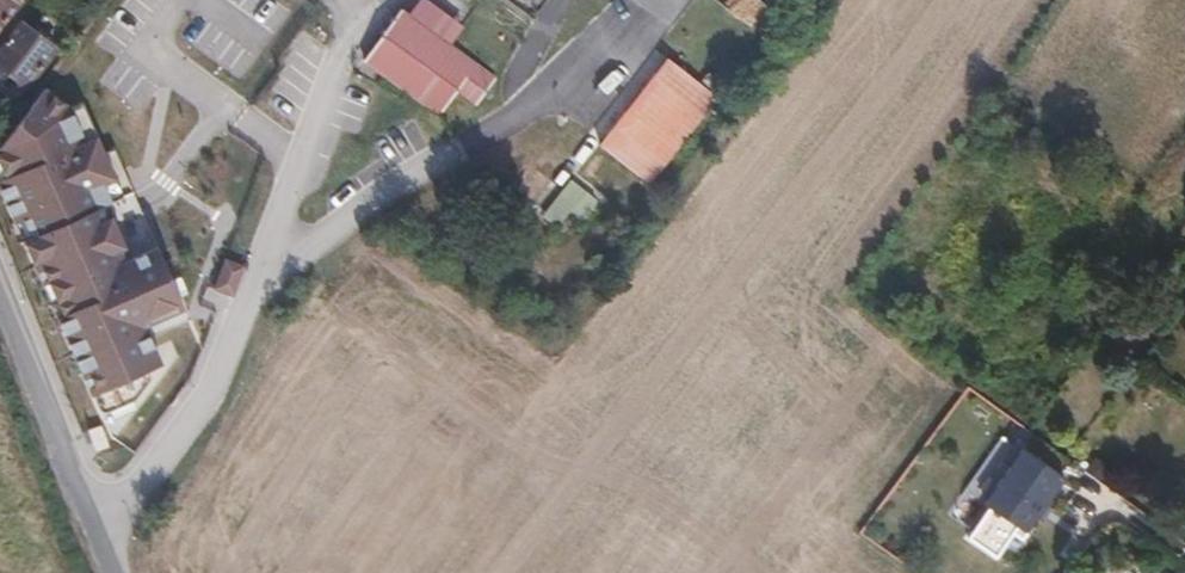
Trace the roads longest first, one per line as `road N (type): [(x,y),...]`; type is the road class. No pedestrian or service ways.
road 1 (residential): [(0,294),(114,572)]

